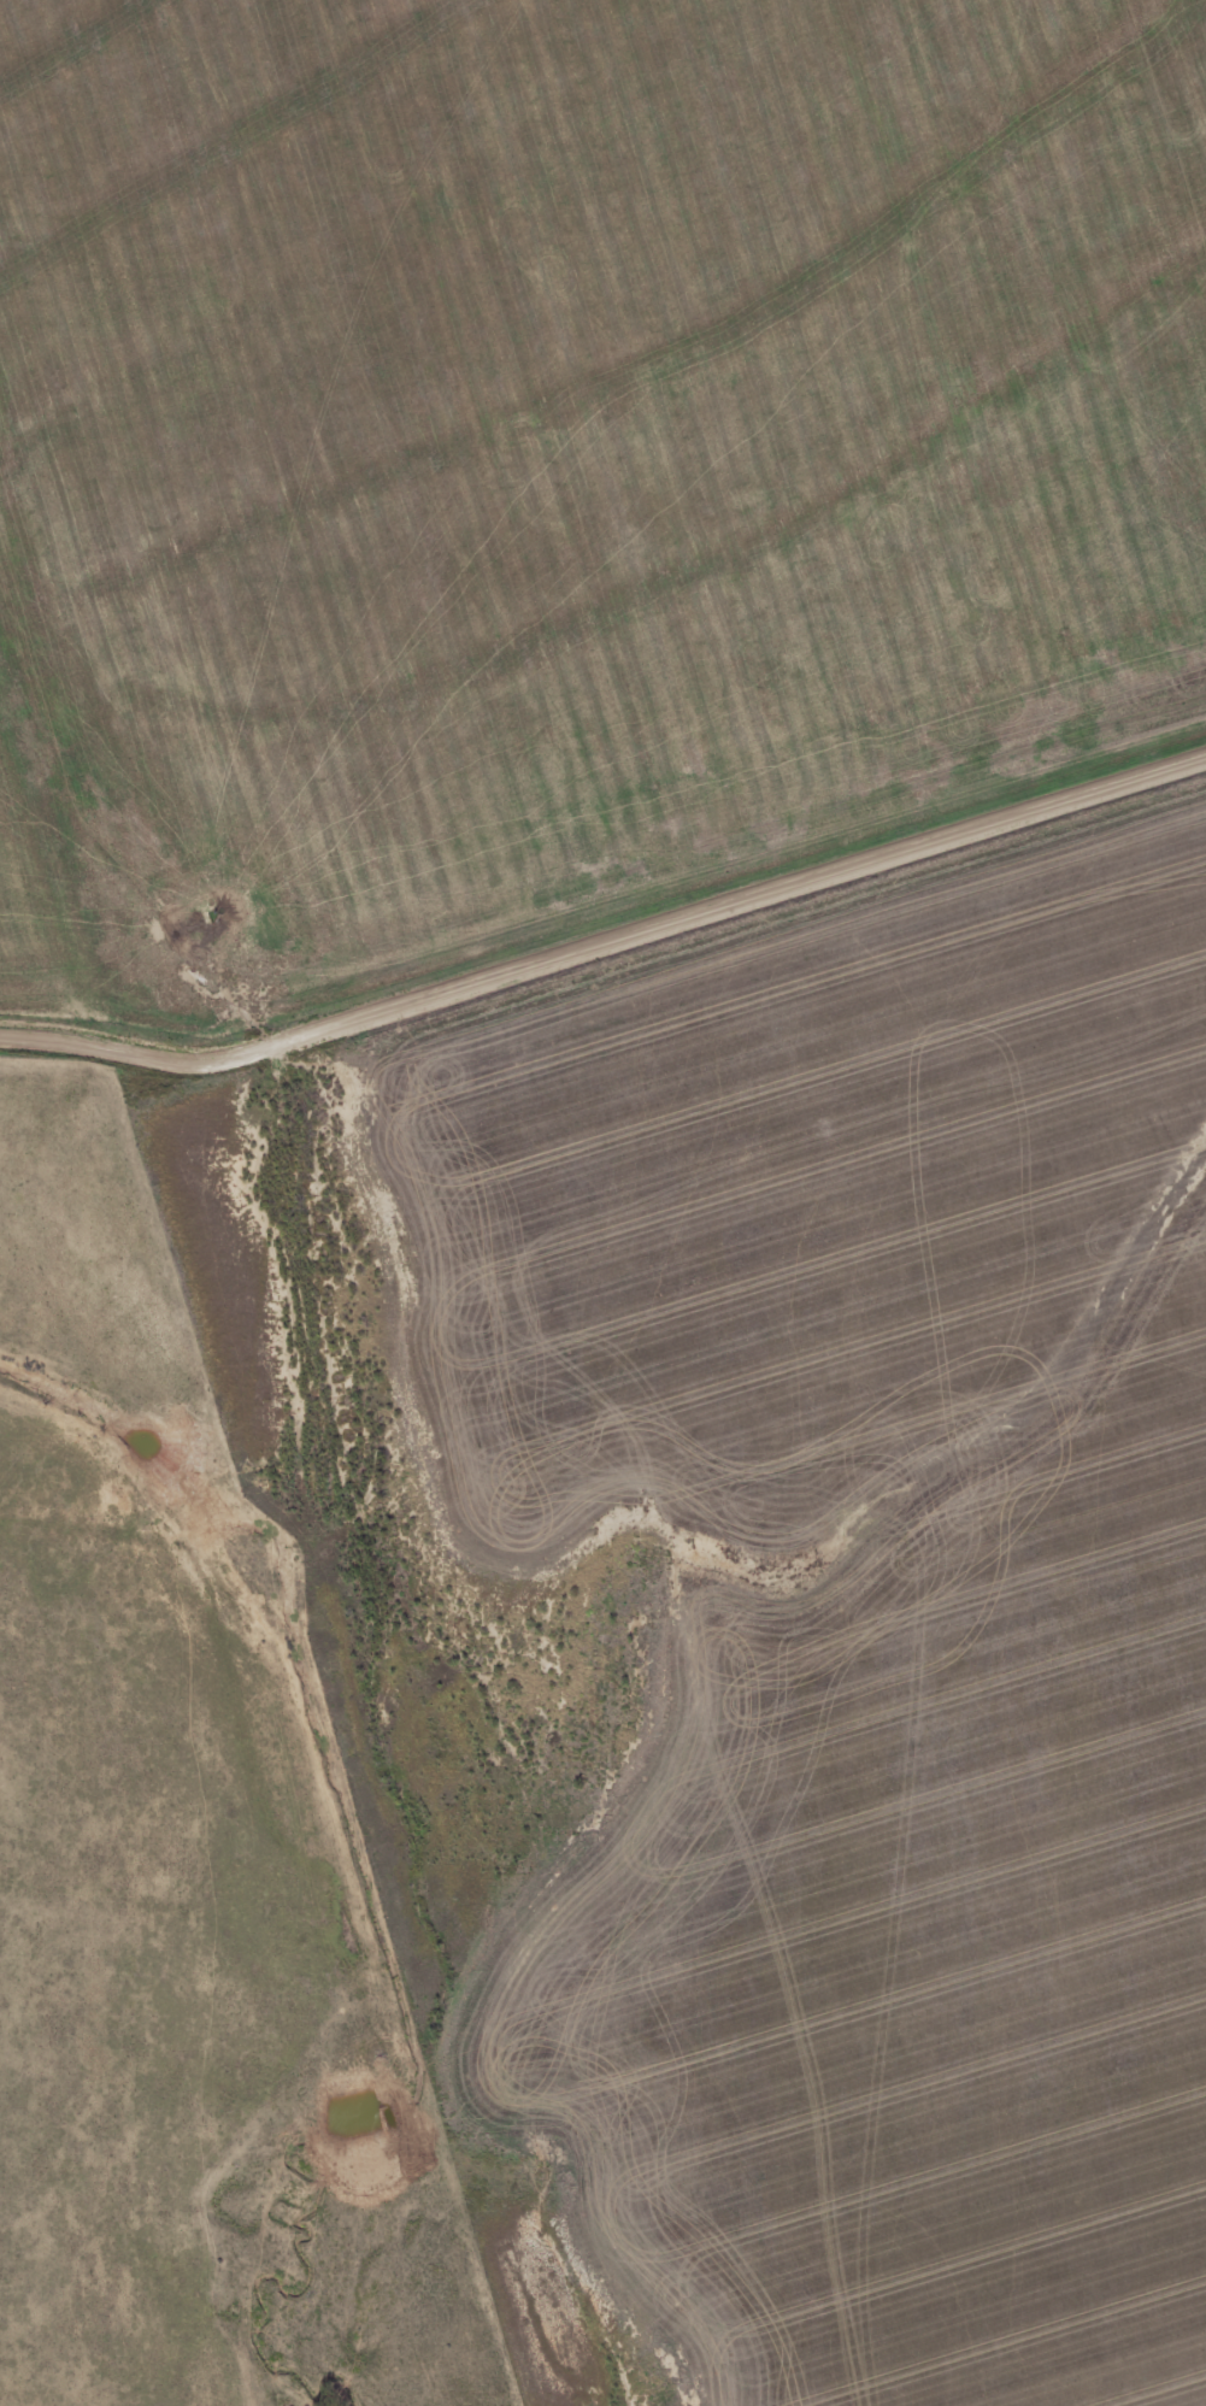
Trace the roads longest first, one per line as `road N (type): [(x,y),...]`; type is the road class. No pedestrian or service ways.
road 1 (residential): [(0,1033),(186,1054),(264,1043),(1205,755)]

